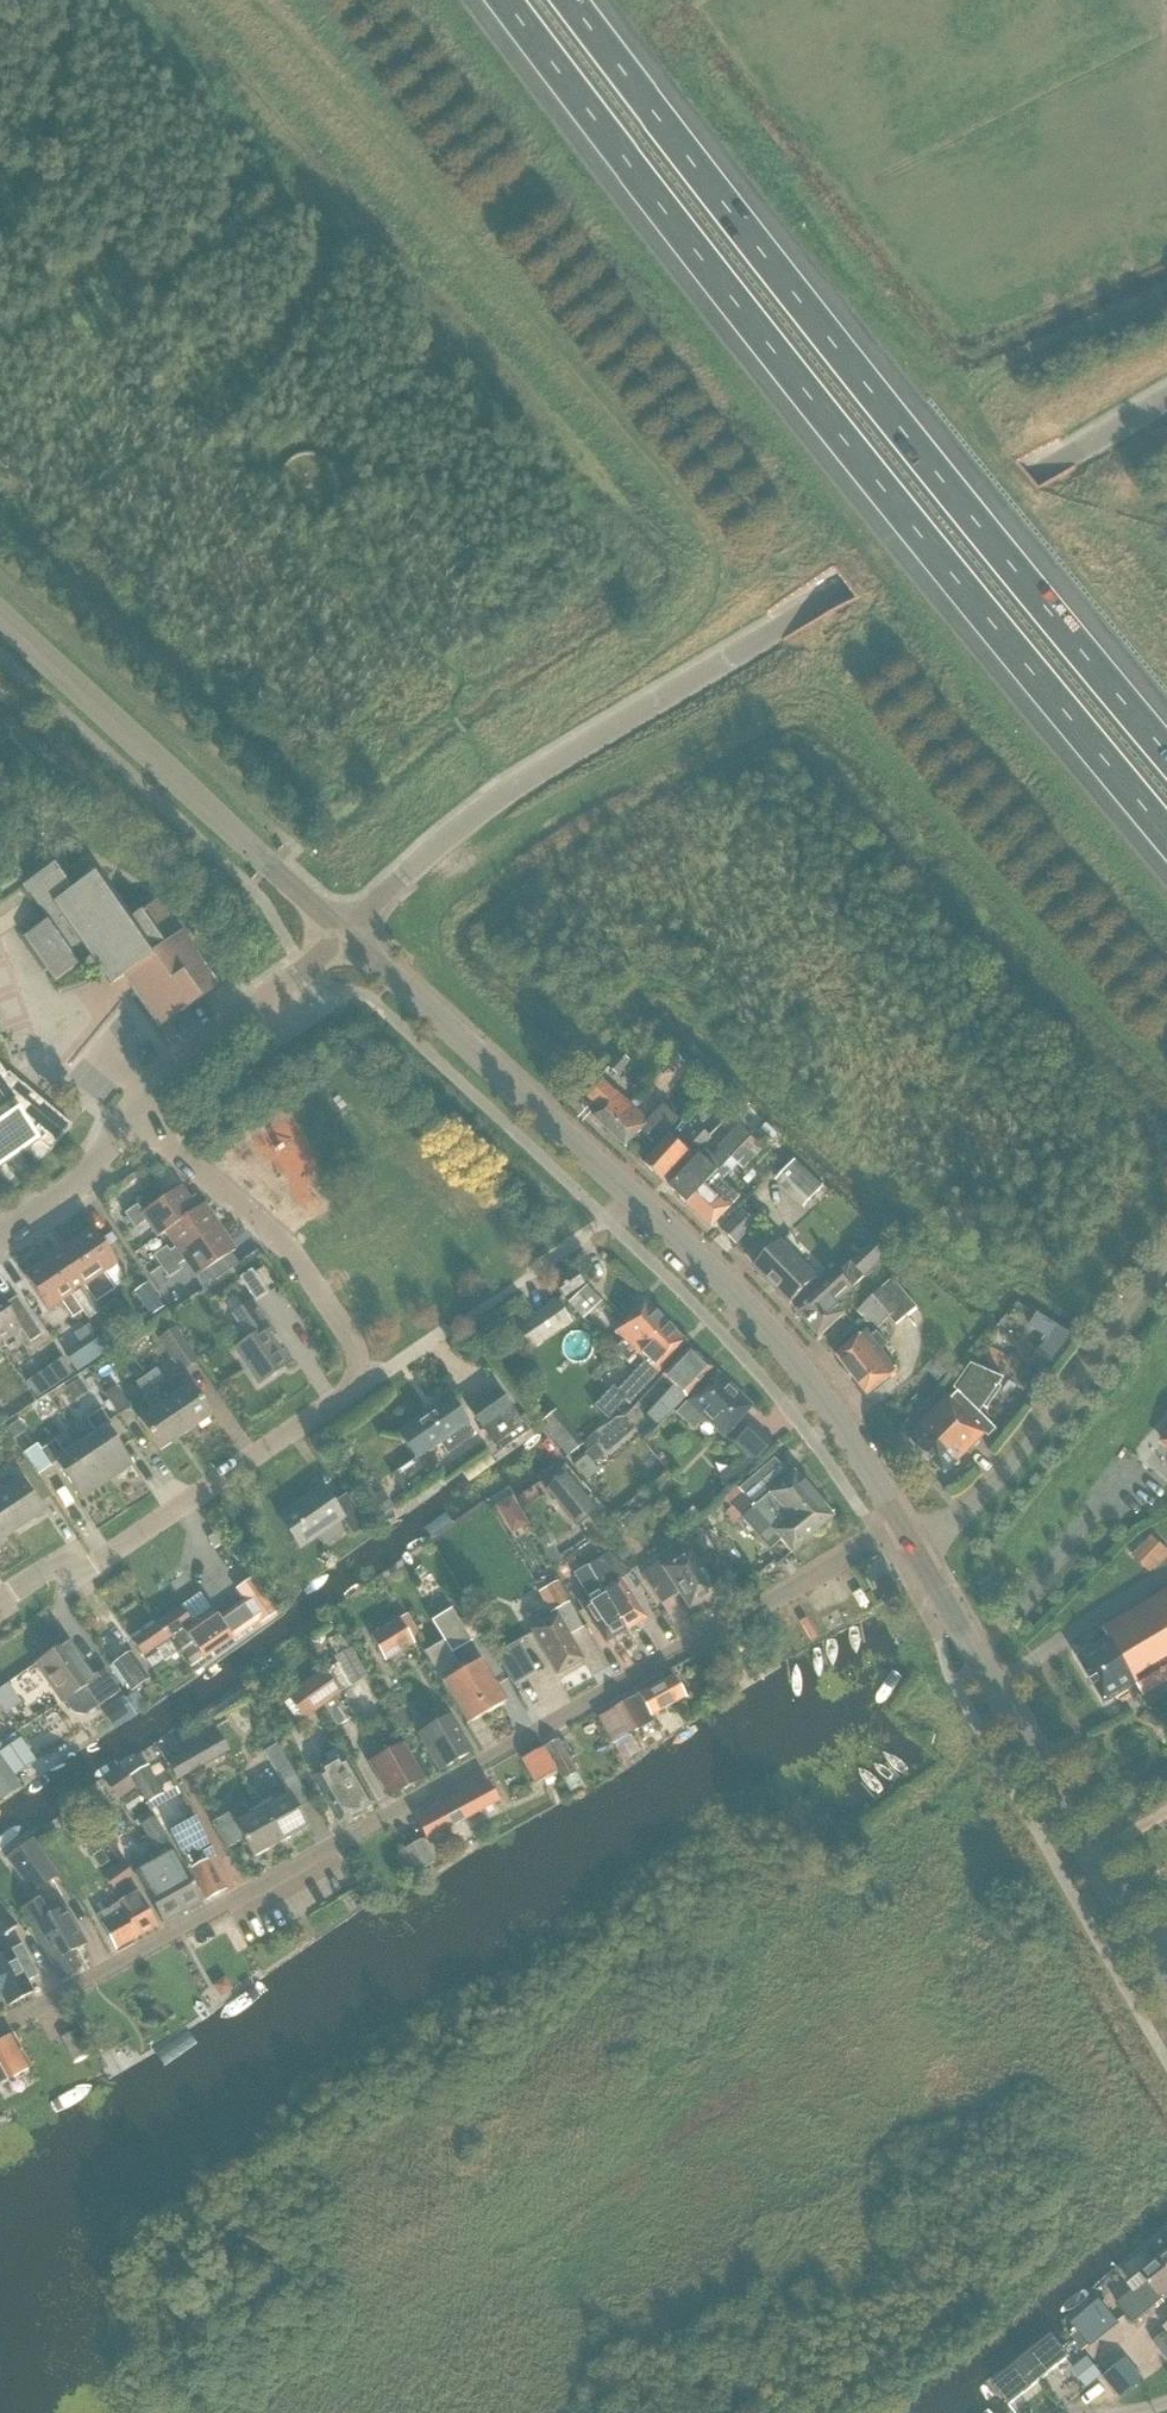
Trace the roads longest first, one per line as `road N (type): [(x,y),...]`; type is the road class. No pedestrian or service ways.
road 1 (motorway): [(485,0),(580,129),(1166,840)]
road 2 (residential): [(0,2027),(902,1525)]
road 3 (unclassified): [(342,936),(524,779),(1166,396)]
road 4 (motorway): [(1166,751),(577,0)]
road 5 (tertiary): [(902,1525),(784,1345),(342,936)]
road 6 (residential): [(0,1604),(41,1576),(101,1560),(342,1400),(357,1375),(353,1344),(289,1248),(166,1145),(126,1129)]
road 7 (tertiary): [(1166,1988),(918,1551)]
road 8 (tertiary): [(342,936),(0,618)]
road 9 (residential): [(918,1551),(1038,1433),(1166,1254)]
road 10 (residential): [(126,1129),(145,1091),(178,1061),(342,936)]
road 11 (residential): [(0,1235),(83,1176),(126,1129)]

